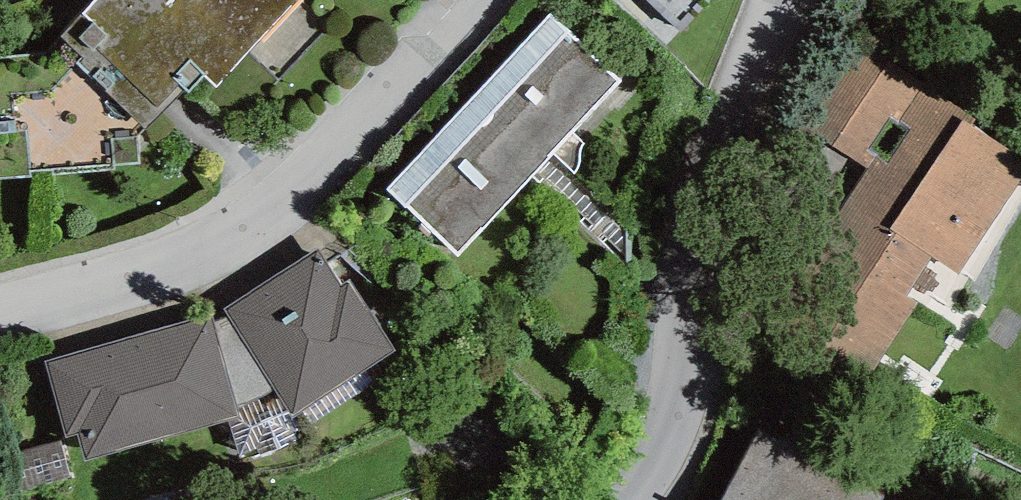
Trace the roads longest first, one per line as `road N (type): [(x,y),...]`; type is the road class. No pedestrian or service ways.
road 1 (residential): [(0,306),(195,252),(291,194),(473,0)]
road 2 (residential): [(786,0),(678,320),(655,469),(621,499)]

